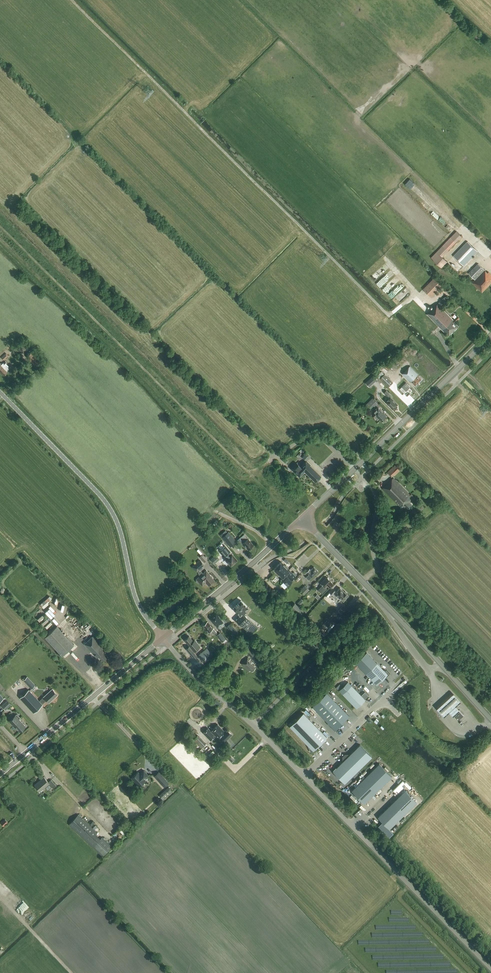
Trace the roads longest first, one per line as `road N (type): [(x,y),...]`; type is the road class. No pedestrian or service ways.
road 1 (track): [(0,240),(234,475),(249,478),(266,466)]
road 2 (unclassified): [(163,638),(136,599),(106,502),(0,393)]
road 3 (tertiary): [(490,718),(302,519)]
road 4 (unclassified): [(490,969),(305,778)]
road 5 (tertiary): [(302,519),(490,336)]
road 6 (tertiary): [(0,775),(163,638)]
road 7 (unclassified): [(305,778),(163,638)]
road 8 (tertiary): [(163,638),(302,519)]
road 9 (unclassified): [(305,778),(405,680)]

